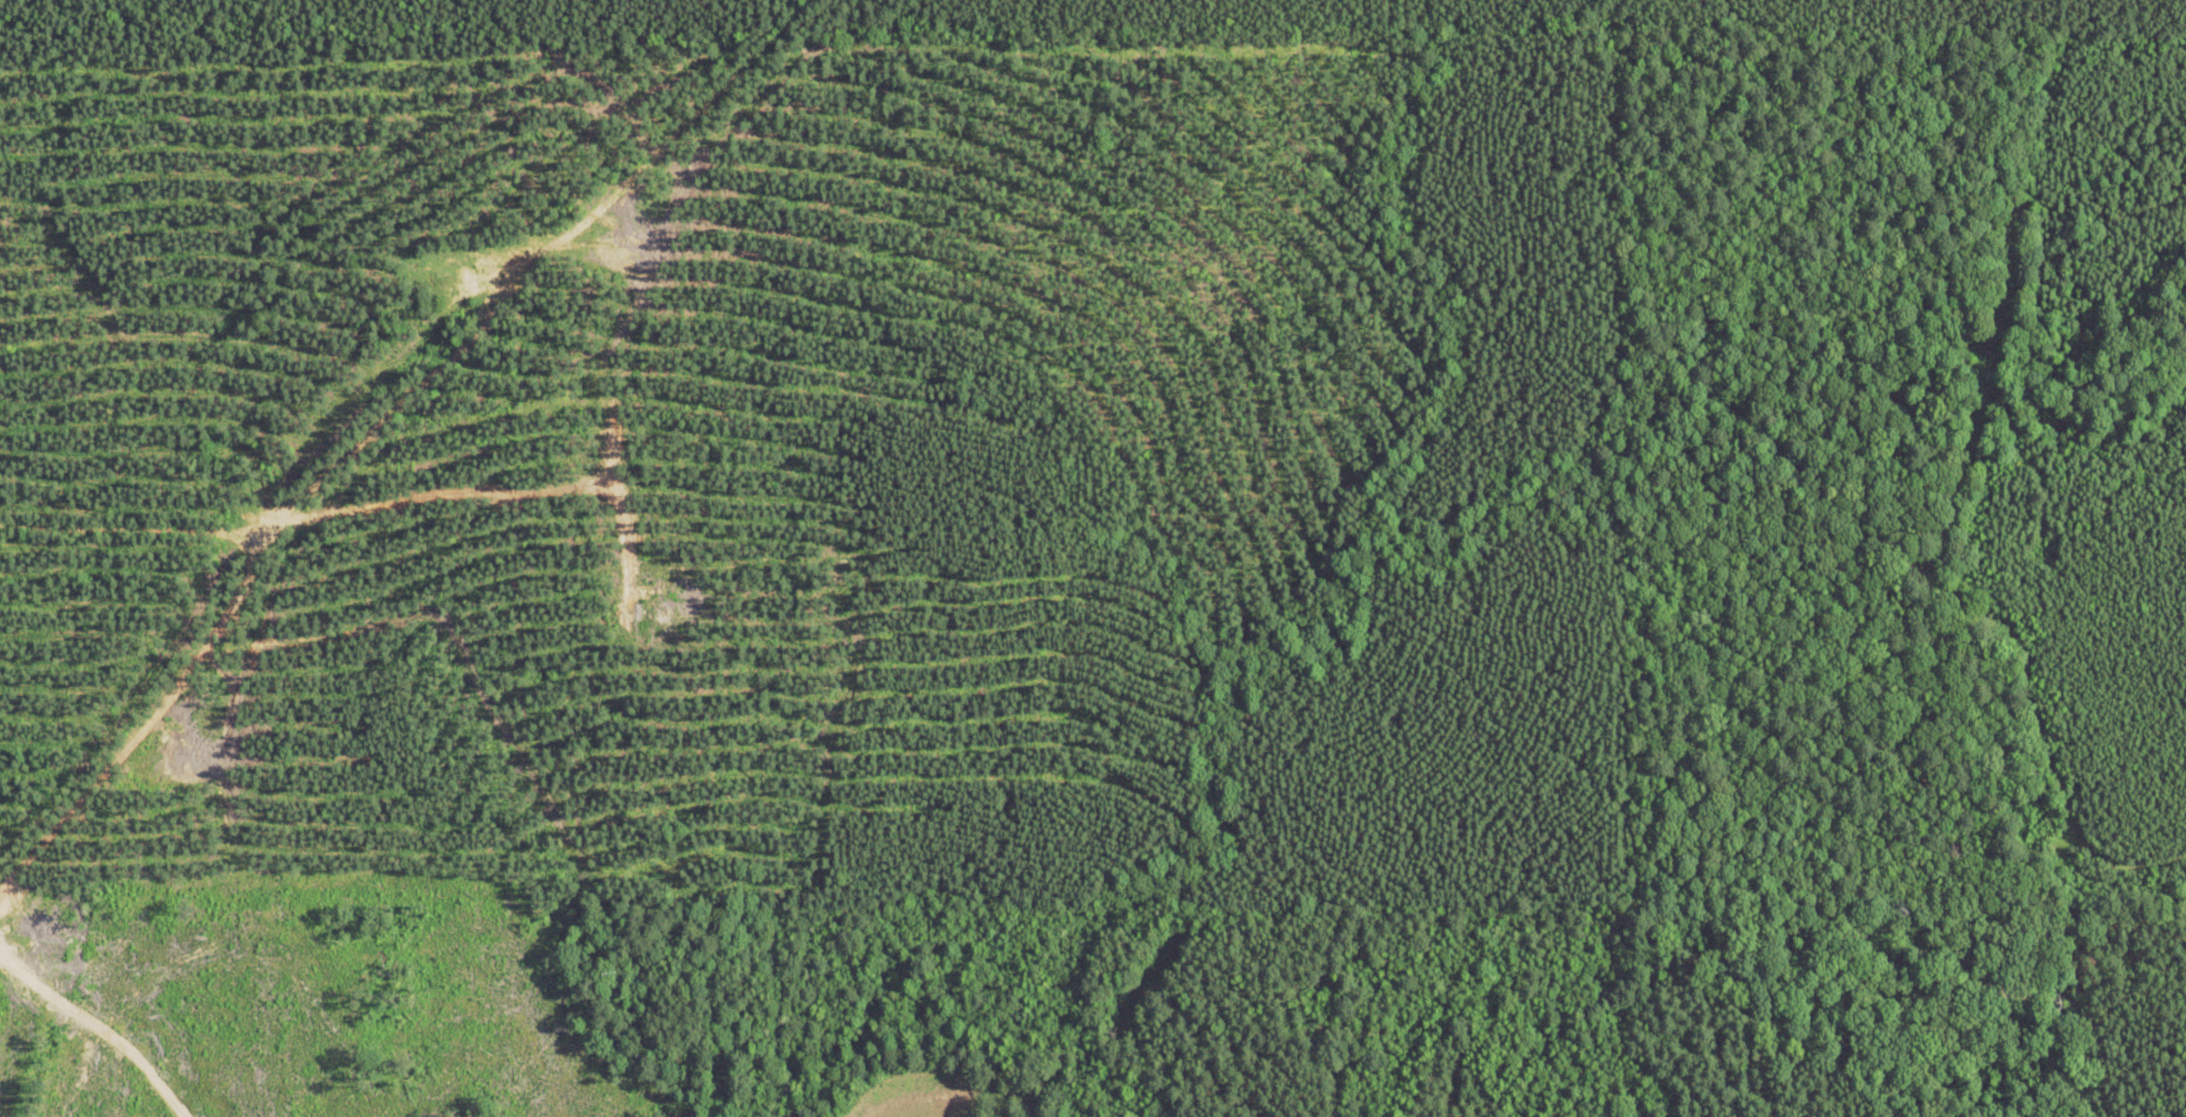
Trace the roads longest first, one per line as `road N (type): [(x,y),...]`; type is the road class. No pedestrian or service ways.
road 1 (track): [(259,537),(665,148),(804,0)]
road 2 (track): [(259,537),(249,571),(186,672),(0,893)]

